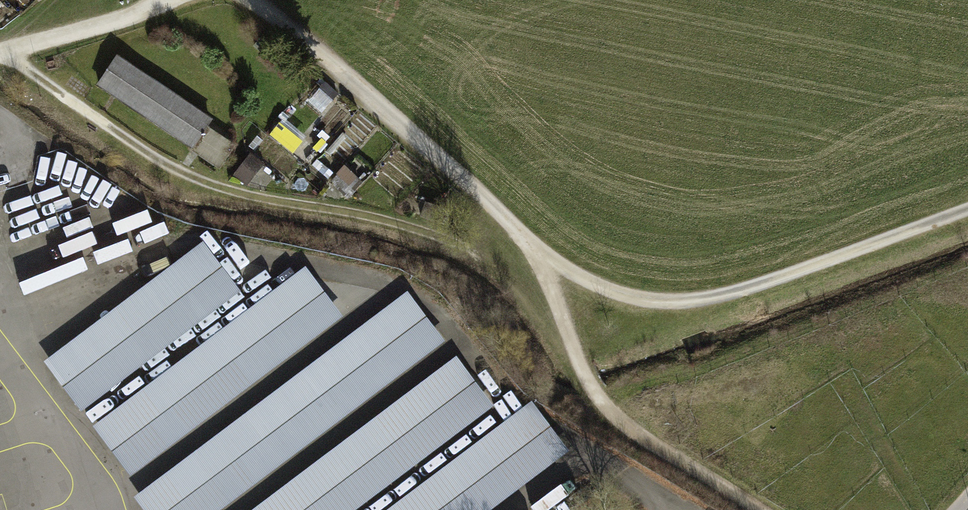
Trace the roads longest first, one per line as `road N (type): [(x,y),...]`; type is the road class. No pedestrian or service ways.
road 1 (track): [(254,0),(545,254),(605,293),(655,305),(709,298),(967,207)]
road 2 (track): [(480,258),(424,230),(191,179),(0,56)]
road 3 (track): [(545,254),(539,264),(566,344),(595,394),(757,509)]
road 4 (track): [(0,52),(171,0)]

